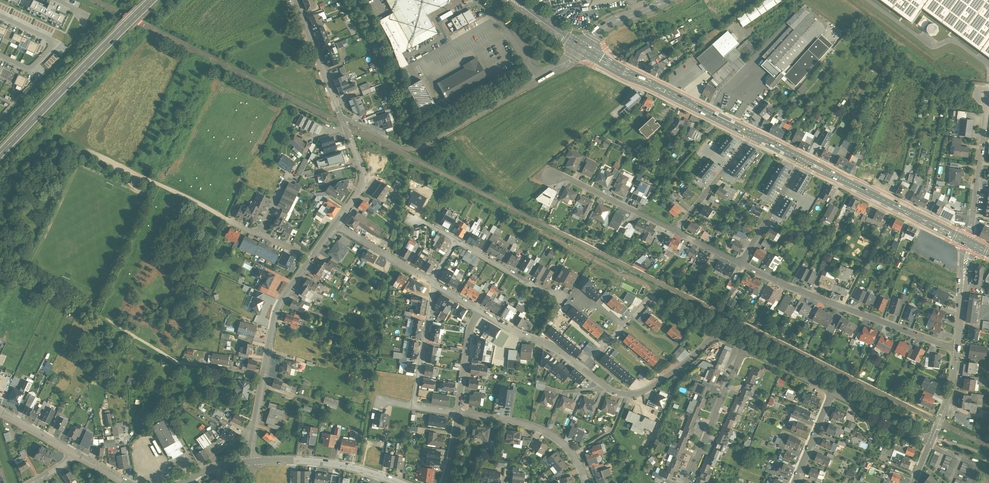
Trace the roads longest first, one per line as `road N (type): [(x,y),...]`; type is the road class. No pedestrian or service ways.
road 1 (residential): [(957,350),(741,264)]
road 2 (track): [(0,258),(188,366)]
road 3 (primary): [(0,154),(152,0)]
road 4 (secondary): [(752,135),(584,49)]
road 5 (secondary): [(969,242),(802,160)]
road 6 (residential): [(582,369),(647,299),(713,337)]
road 7 (residential): [(435,281),(457,240),(566,301)]
road 8 (residential): [(713,337),(641,393),(616,392),(582,369)]
road 9 (residential): [(458,413),(546,432),(567,447),(586,482)]
road 10 (unclassified): [(252,462),(340,464),(400,482)]
road 11 (residential): [(969,242),(987,111),(983,94)]
road 12 (residential): [(686,482),(743,347)]
road 13 (residential): [(675,231),(550,176)]
road 14 (unclassified): [(263,377),(278,309),(313,257)]
road 15 (residential): [(0,56),(30,70),(53,44),(0,16)]
road 16 (residential): [(414,407),(435,281)]
road 17 (unclassified): [(341,116),(296,0)]
road 18 (residential): [(752,135),(675,231)]
road 19 (residential): [(741,264),(802,160)]

